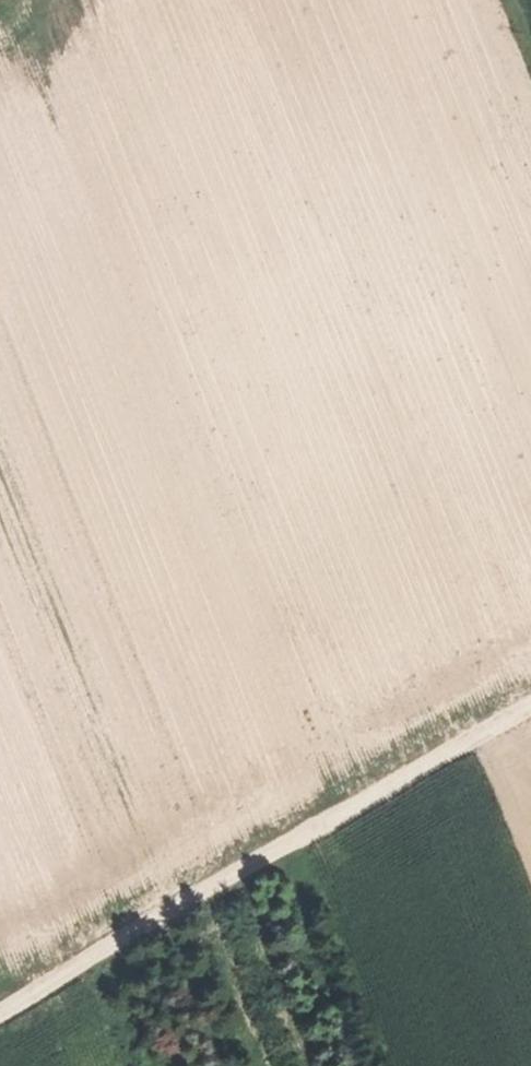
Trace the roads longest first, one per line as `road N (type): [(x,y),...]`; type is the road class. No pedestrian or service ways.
road 1 (track): [(0,1017),(530,711)]

